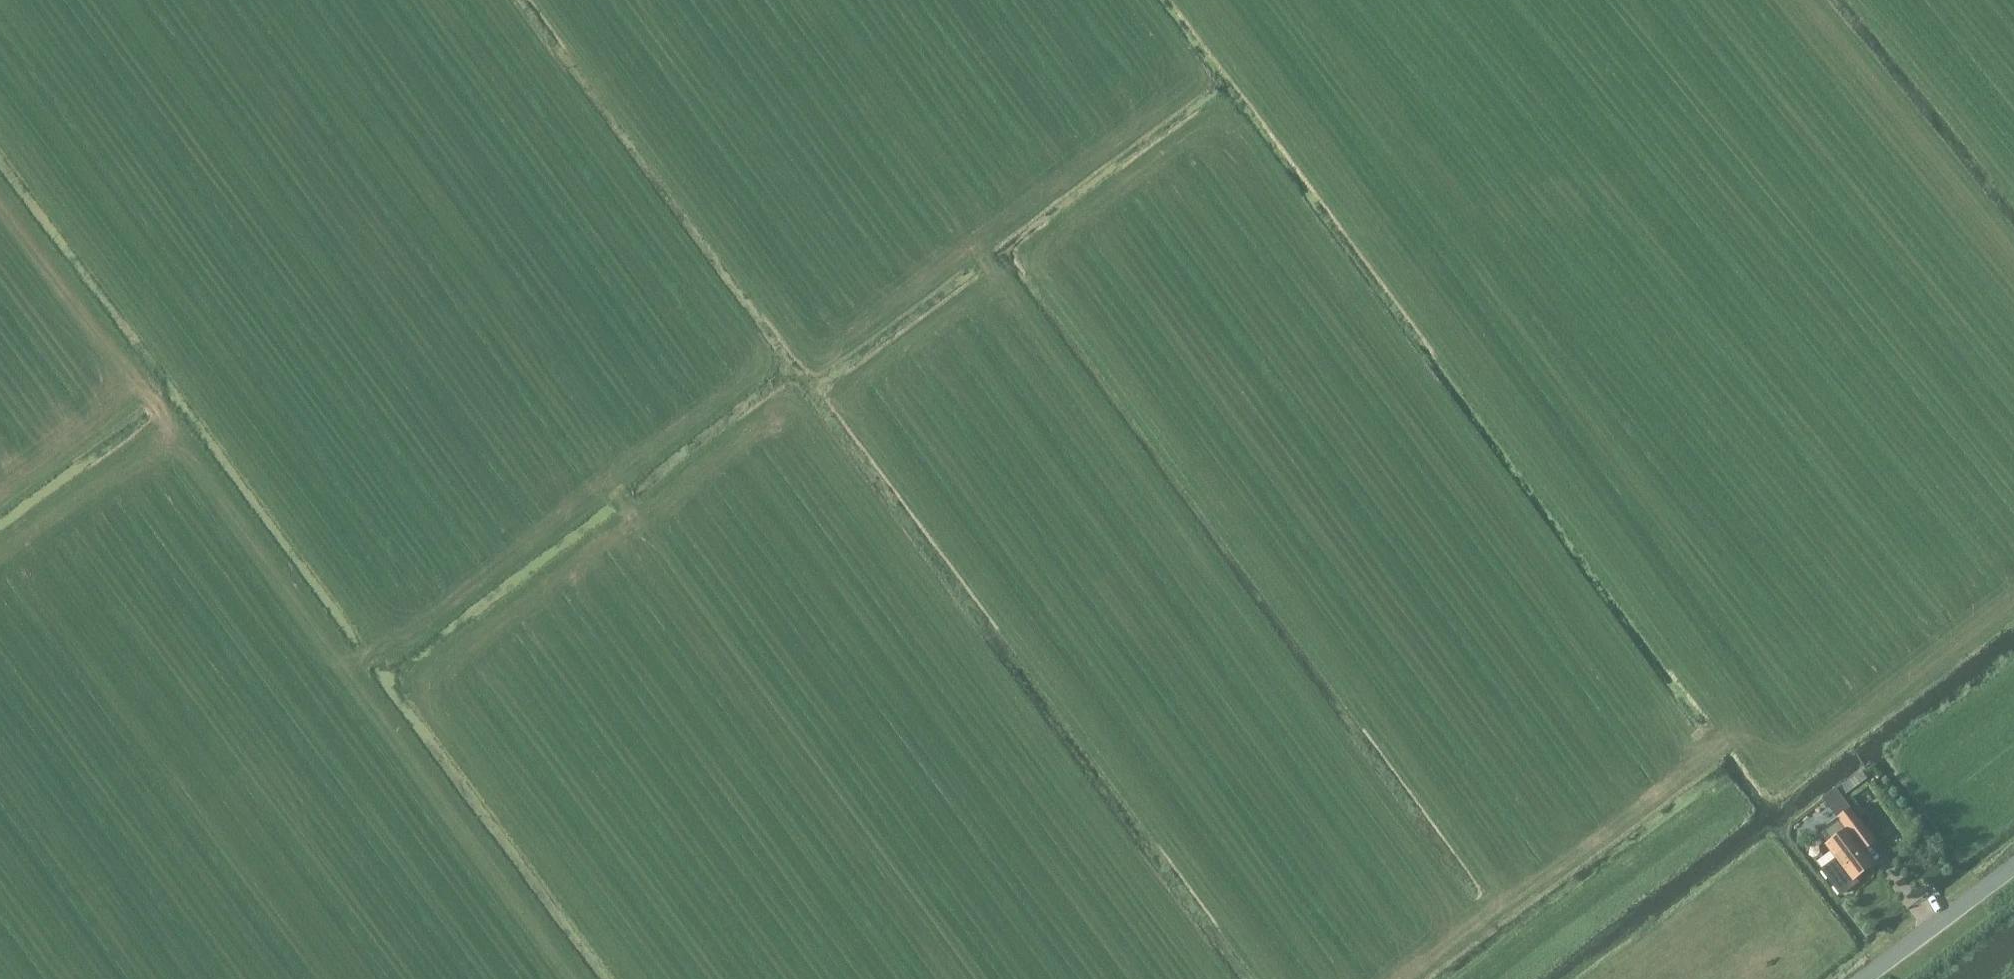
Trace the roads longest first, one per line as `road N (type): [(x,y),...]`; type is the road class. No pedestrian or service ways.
road 1 (unclassified): [(1861,978),(2013,866)]

